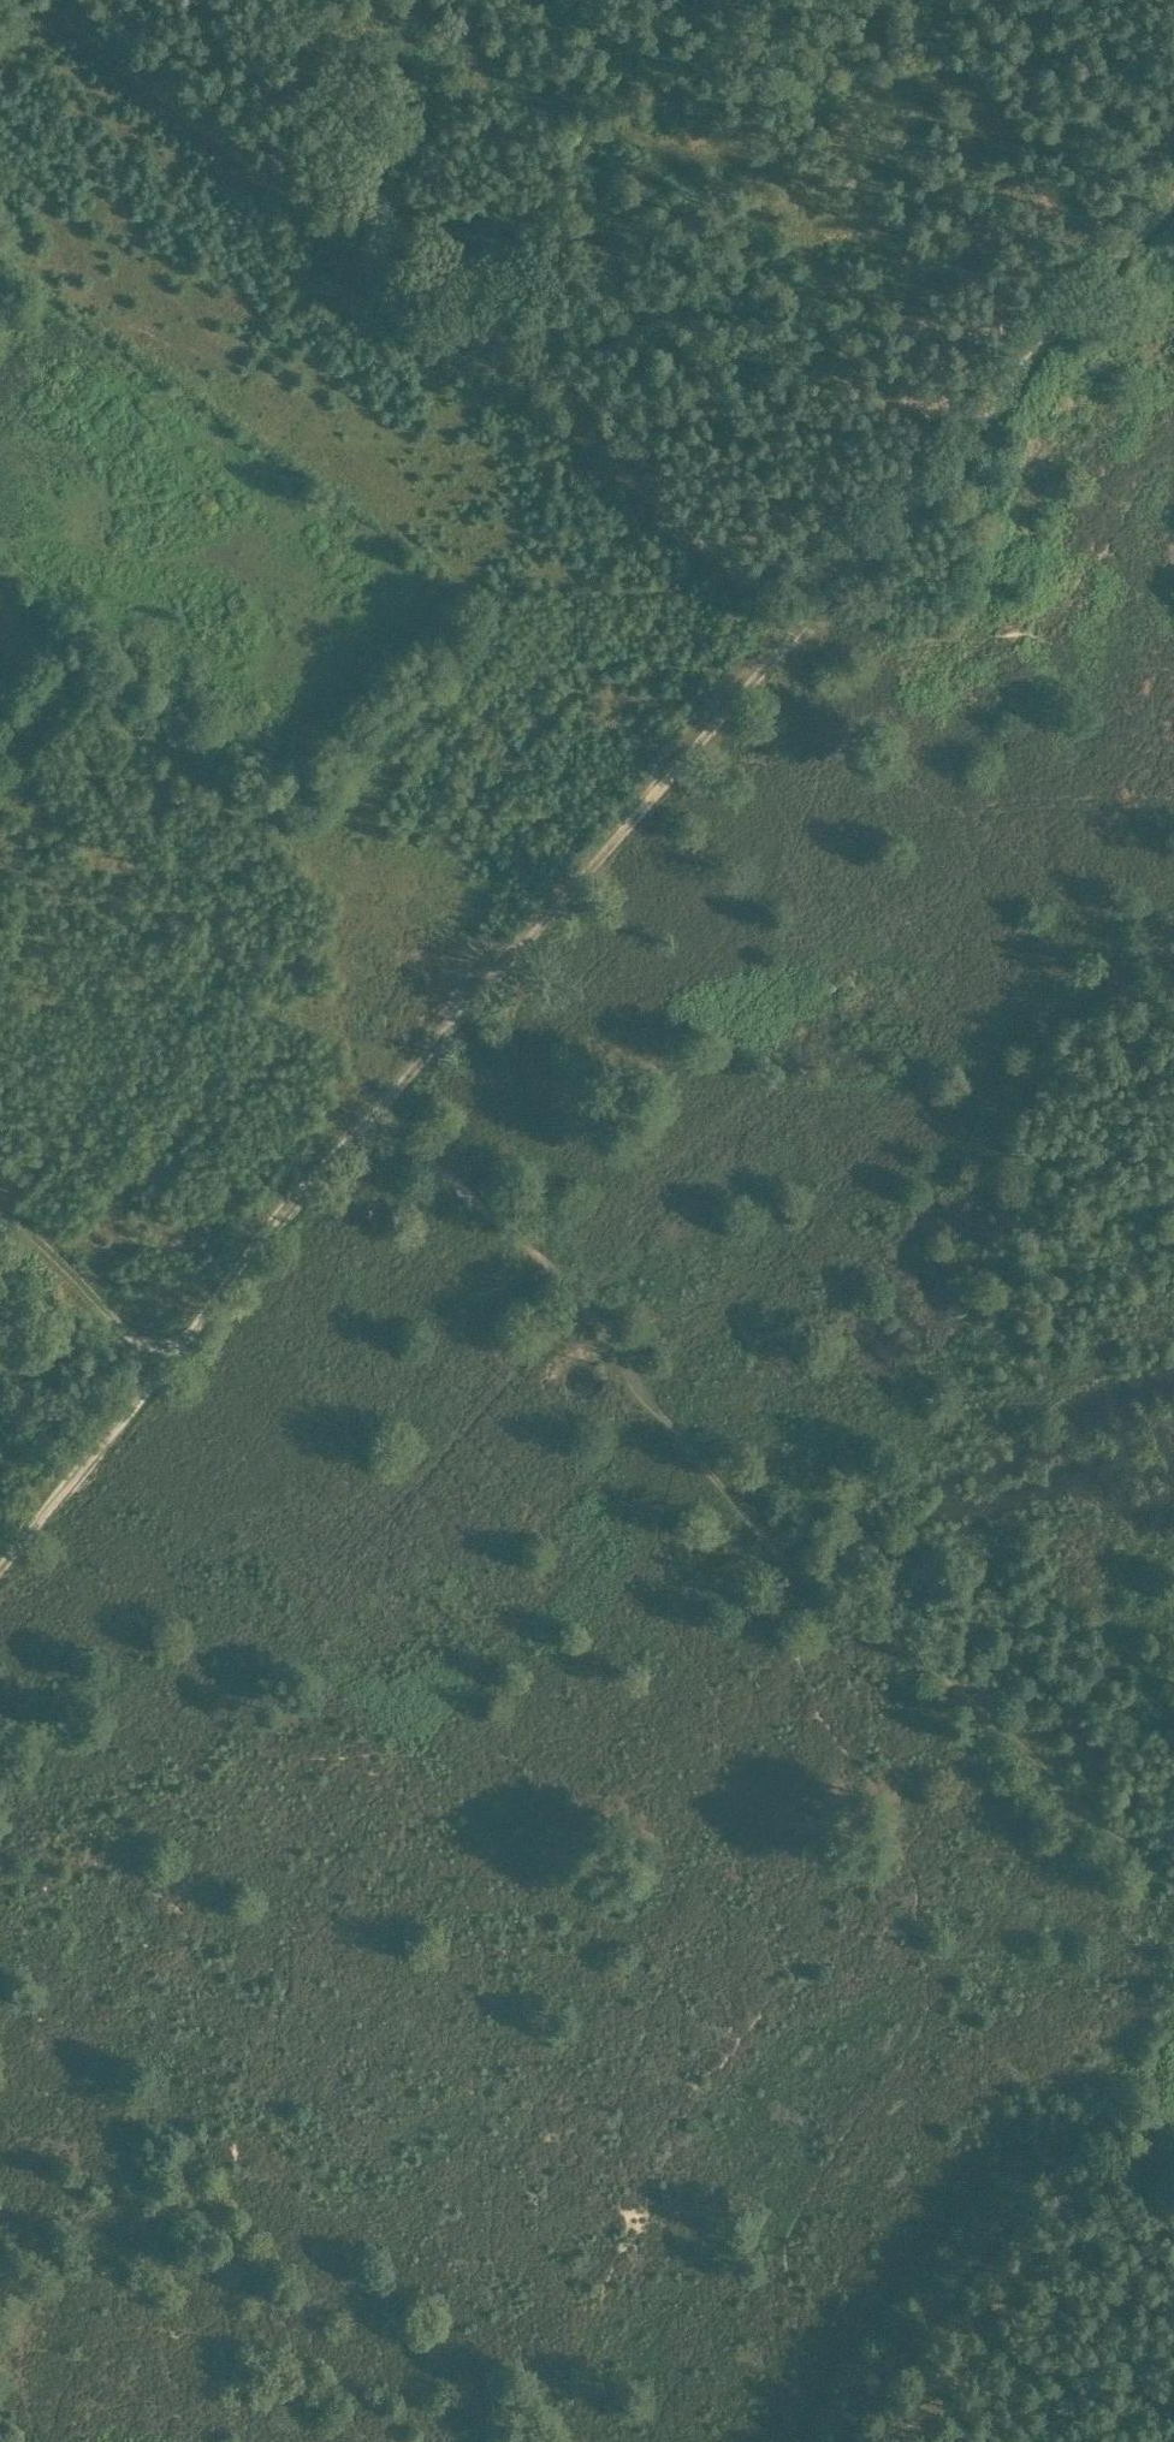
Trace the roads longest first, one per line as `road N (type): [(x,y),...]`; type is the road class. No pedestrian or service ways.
road 1 (track): [(378,1121),(1173,189)]
road 2 (track): [(1173,1884),(946,1685),(825,1600),(743,1521),(568,1280),(378,1121)]
road 3 (track): [(0,1558),(378,1121)]
road 4 (track): [(0,1212),(170,1354)]

